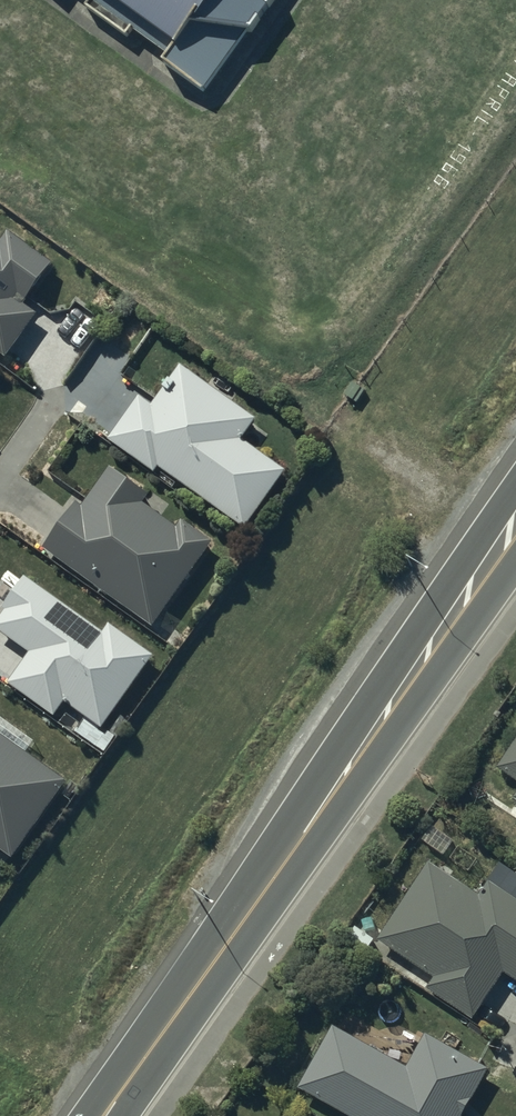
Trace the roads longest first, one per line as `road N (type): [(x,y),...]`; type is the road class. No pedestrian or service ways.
road 1 (trunk): [(110,1115),(515,528)]

